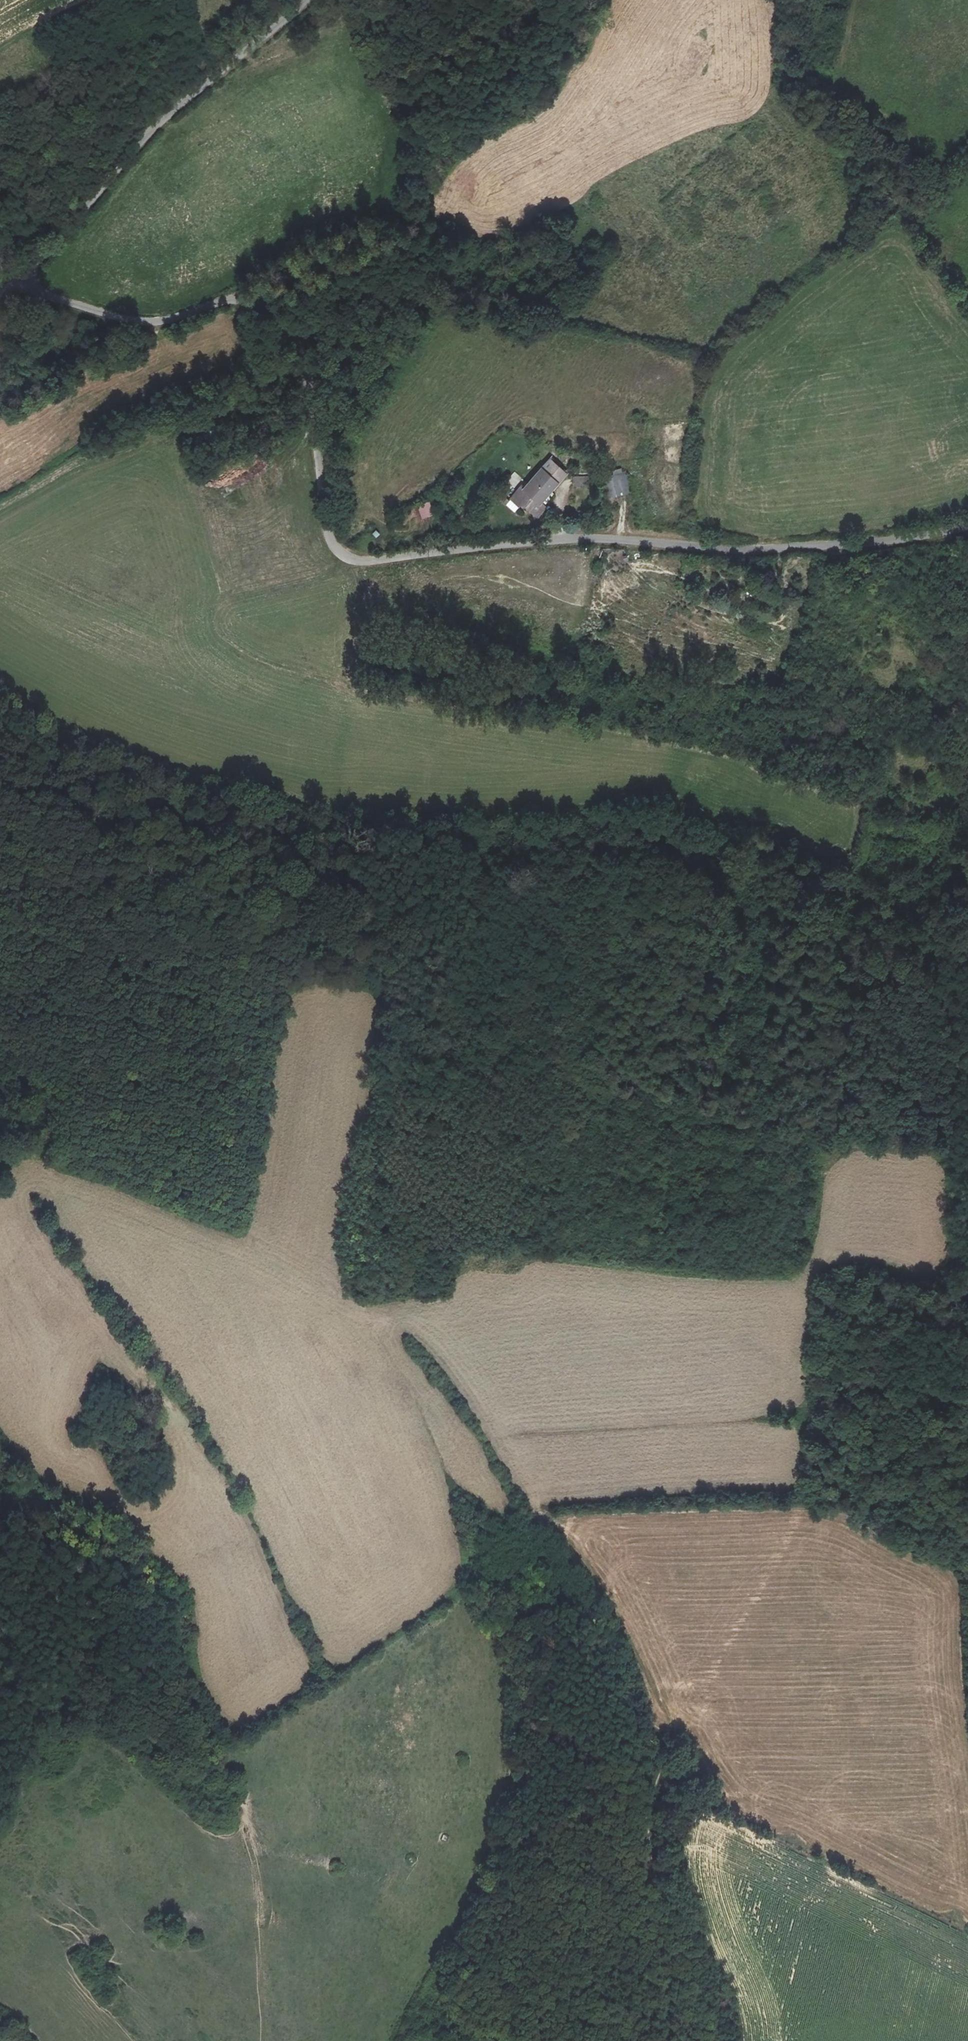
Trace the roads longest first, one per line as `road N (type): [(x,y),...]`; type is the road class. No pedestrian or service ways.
road 1 (unclassified): [(967,527),(842,549),(567,540),(347,557),(325,525),(303,352),(284,323),(252,300),(136,322),(18,285)]
road 2 (track): [(712,2040),(652,1882),(648,1814),(668,1747),(667,1713),(647,1658),(586,1563),(535,1517),(438,1361),(374,1311)]
road 3 (track): [(967,1295),(891,1259),(846,1257),(792,1282),(646,1278),(498,1286),(374,1311)]
road 4 (track): [(374,1311),(235,1243),(70,1179),(31,1182),(0,1200)]
road 5 (unclassified): [(306,0),(160,121),(18,285)]

